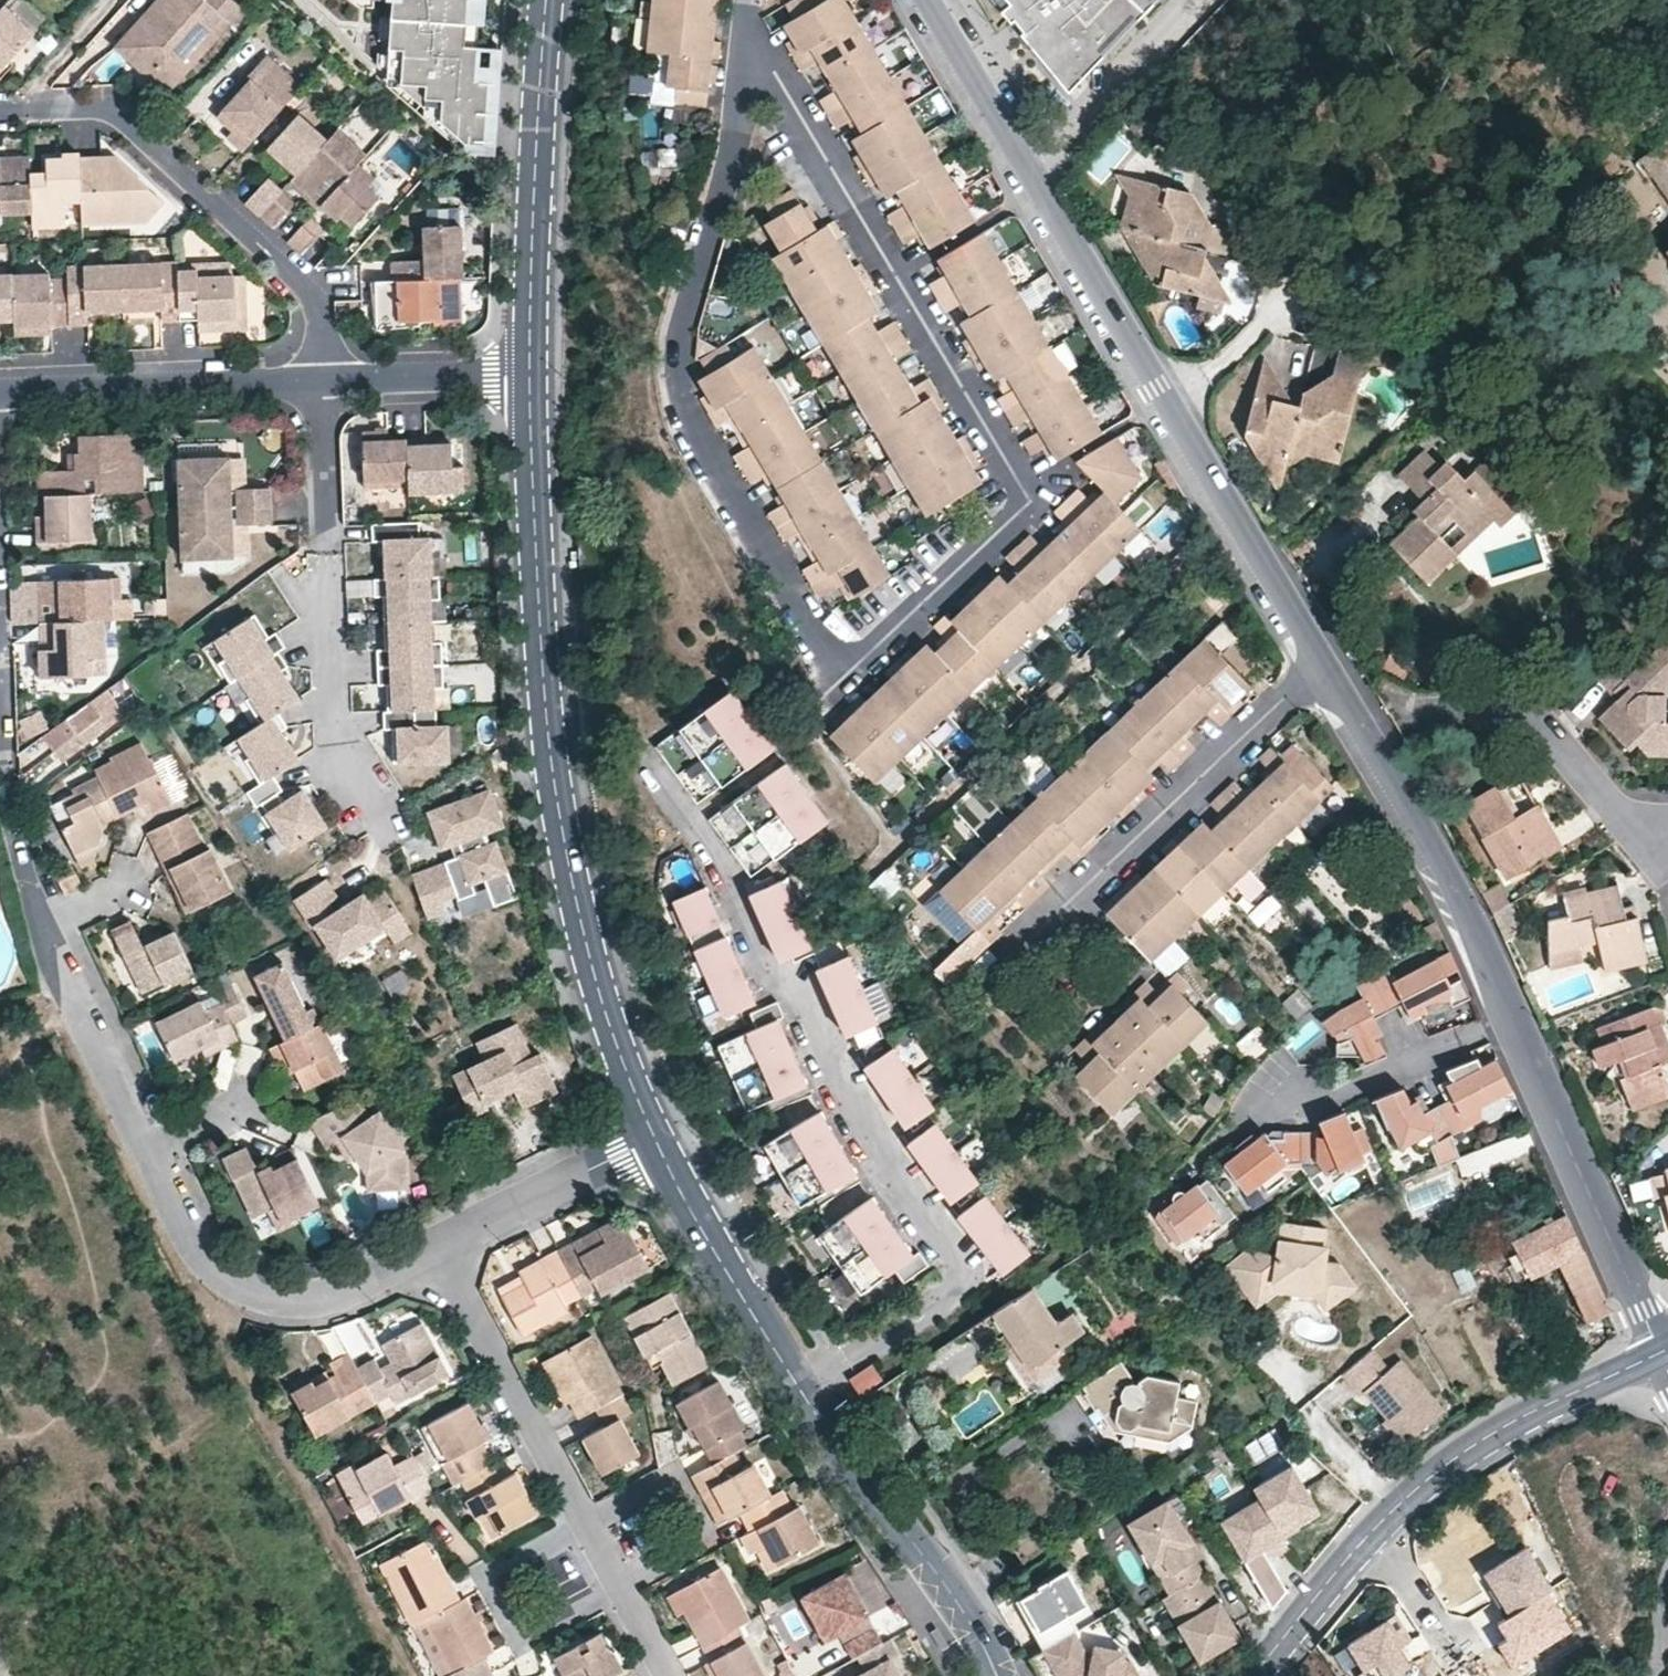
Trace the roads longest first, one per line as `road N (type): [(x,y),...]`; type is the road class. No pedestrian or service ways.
road 1 (residential): [(756,58),(740,77),(729,155),(679,346),(680,384),(699,438),(826,652),(836,664),(863,658),(1033,499)]
road 2 (residential): [(647,762),(691,815),(770,971),(799,982),(835,1068),(960,1260),(948,1292),(799,1392)]
road 3 (tertiary): [(653,1139),(584,939),(559,819),(535,555),(533,378)]
road 4 (residential): [(1325,665),(1479,927),(1664,1352)]
road 5 (tertiary): [(1253,1675),(1372,1533),(1428,1481),(1501,1429),(1664,1352)]
road 6 (residential): [(1033,499),(776,74),(756,58)]
road 7 (residential): [(669,1675),(437,1246)]
road 8 (residential): [(1325,665),(1034,941),(1030,955),(1071,1010)]
road 9 (residential): [(0,109),(96,107),(116,114),(308,291),(321,320),(323,385)]
road 10 (residential): [(147,1147),(208,1263),(243,1293),(300,1305),(331,1299),(437,1246)]
road 11 (tertiary): [(533,378),(547,0)]
road 12 (tertiary): [(999,1675),(905,1529),(799,1392)]
road 13 (residential): [(0,397),(323,385)]
road 14 (residential): [(1168,408),(1325,665)]
road 15 (tertiary): [(799,1392),(653,1139)]
road 16 (residential): [(1660,835),(1621,817),(1538,722),(1488,712),(1422,712)]
road 17 (residential): [(1030,174),(1168,408)]
road 18 (residential): [(0,677),(5,788),(40,927)]
road 19 (residential): [(40,927),(147,1147)]
road 20 (residential): [(1030,174),(1201,0)]
road 21 (residential): [(437,1246),(653,1139)]
road 22 (residential): [(323,385),(533,378)]
road 23 (residential): [(927,0),(1030,174)]
road 24 (residential): [(325,556),(323,385)]
road 25 (residential): [(1168,408),(1286,302)]

